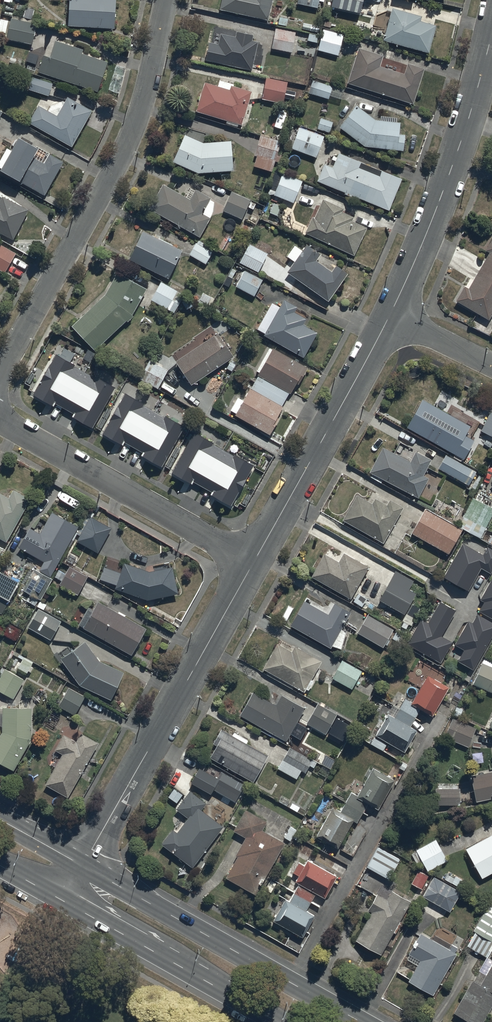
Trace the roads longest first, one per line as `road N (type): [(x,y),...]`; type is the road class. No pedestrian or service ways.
road 1 (residential): [(167,0),(129,143),(0,375)]
road 2 (residential): [(253,564),(82,867)]
road 3 (secondary): [(82,867),(357,1021)]
road 4 (residential): [(491,34),(451,173),(390,315)]
road 5 (residential): [(253,564),(0,420)]
road 6 (residential): [(390,315),(253,564)]
road 7 (secondary): [(280,1021),(63,900)]

